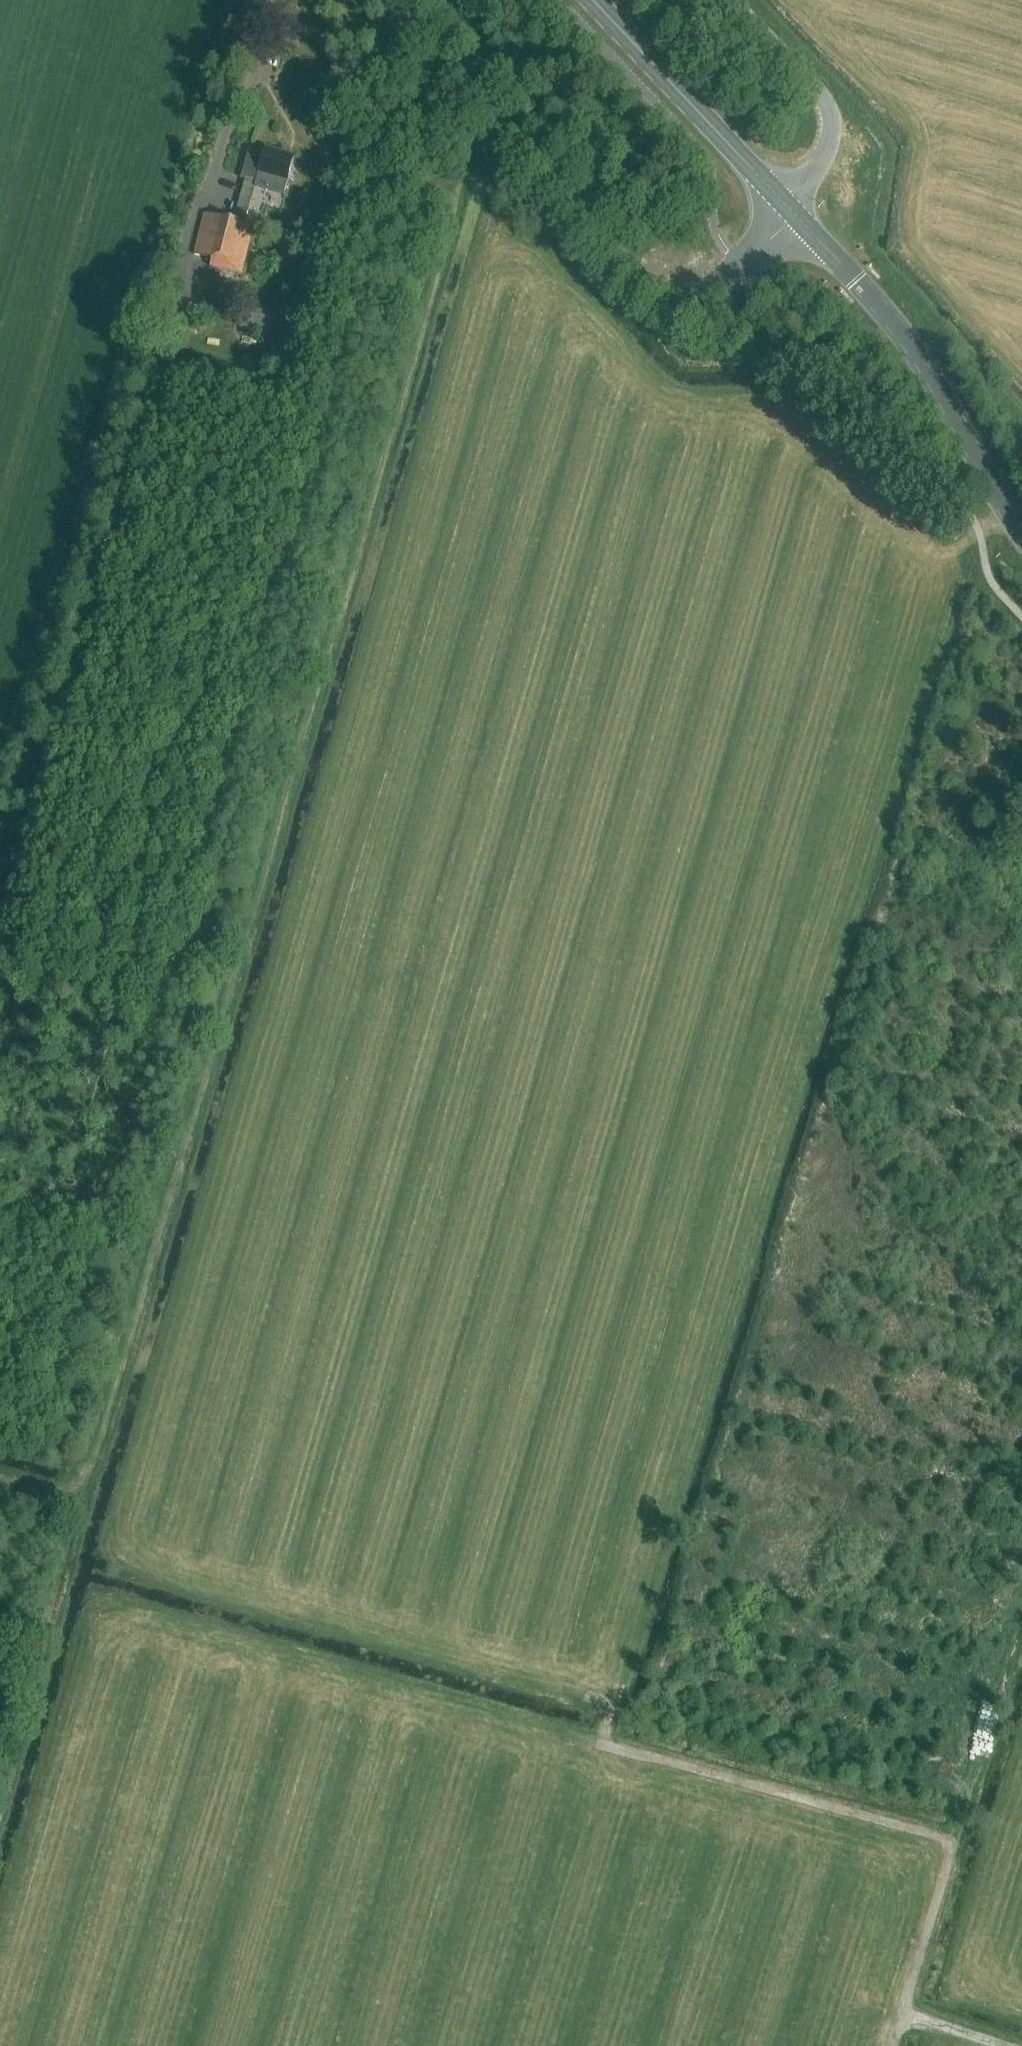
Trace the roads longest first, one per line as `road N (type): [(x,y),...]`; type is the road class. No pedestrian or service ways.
road 1 (unclassified): [(384,0),(631,265),(674,286),(725,276),(792,211)]
road 2 (tertiary): [(1021,533),(912,345),(792,211)]
road 3 (tertiary): [(792,211),(591,0)]

